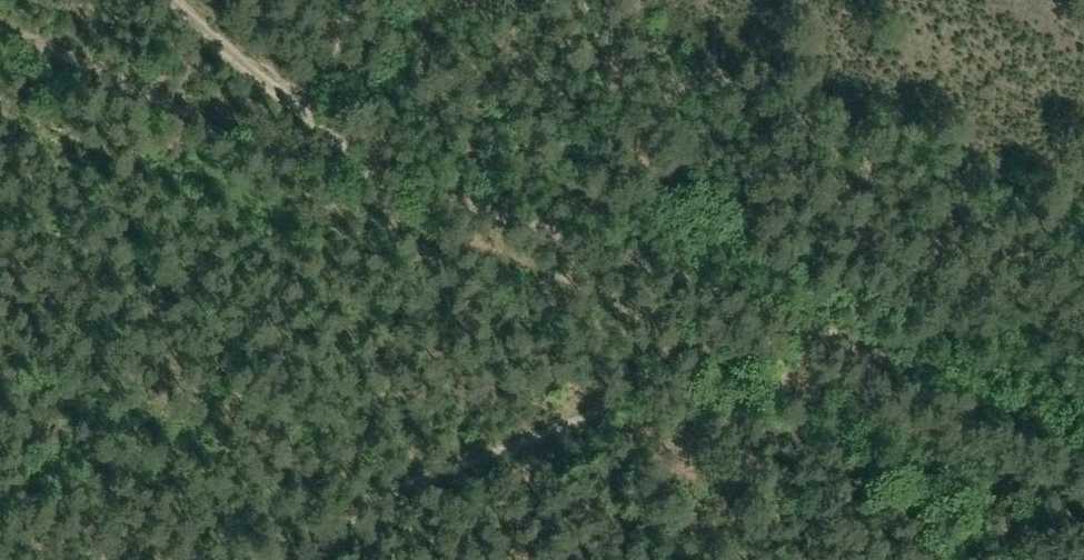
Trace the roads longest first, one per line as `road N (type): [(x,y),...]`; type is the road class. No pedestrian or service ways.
road 1 (track): [(307,559),(370,511),(478,457),(620,405),(793,380),(825,336)]
road 2 (track): [(825,336),(319,143)]
road 3 (track): [(319,143),(302,154),(278,146),(0,21)]
road 4 (track): [(825,336),(1083,453)]
road 5 (track): [(170,0),(284,98),(319,143)]
road 6 (track): [(360,0),(319,143)]

